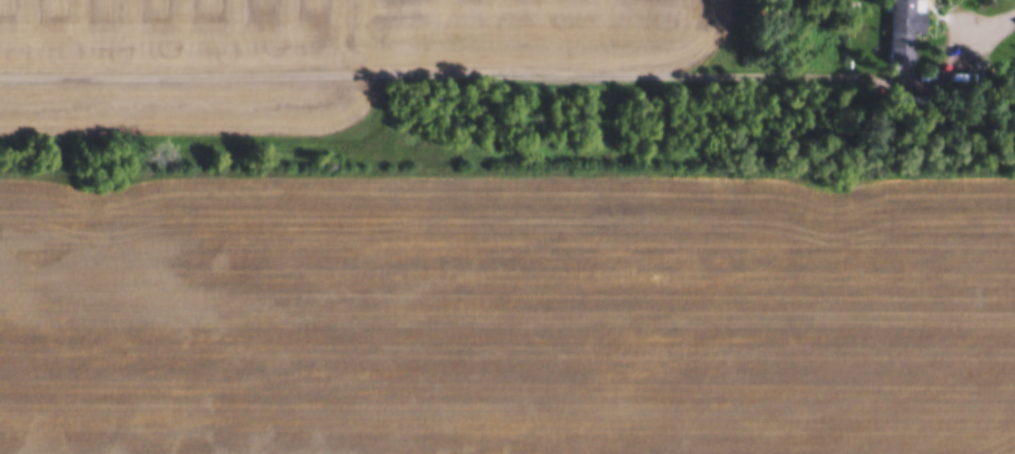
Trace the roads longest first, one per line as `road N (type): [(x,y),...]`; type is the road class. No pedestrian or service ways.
road 1 (track): [(0,75),(924,75),(946,73),(971,55)]

